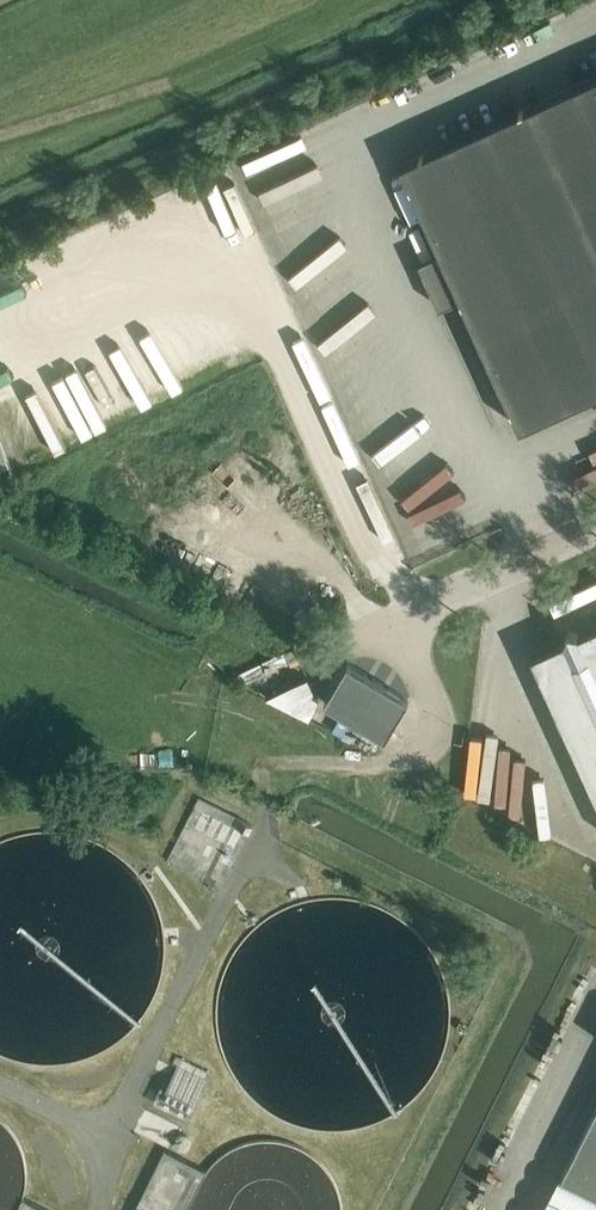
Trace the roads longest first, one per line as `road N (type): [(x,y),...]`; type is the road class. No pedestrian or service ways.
road 1 (track): [(0,140),(154,95),(374,0)]
road 2 (unclassified): [(595,527),(397,618)]
road 3 (residential): [(386,765),(418,759),(435,731),(429,691),(397,618)]

